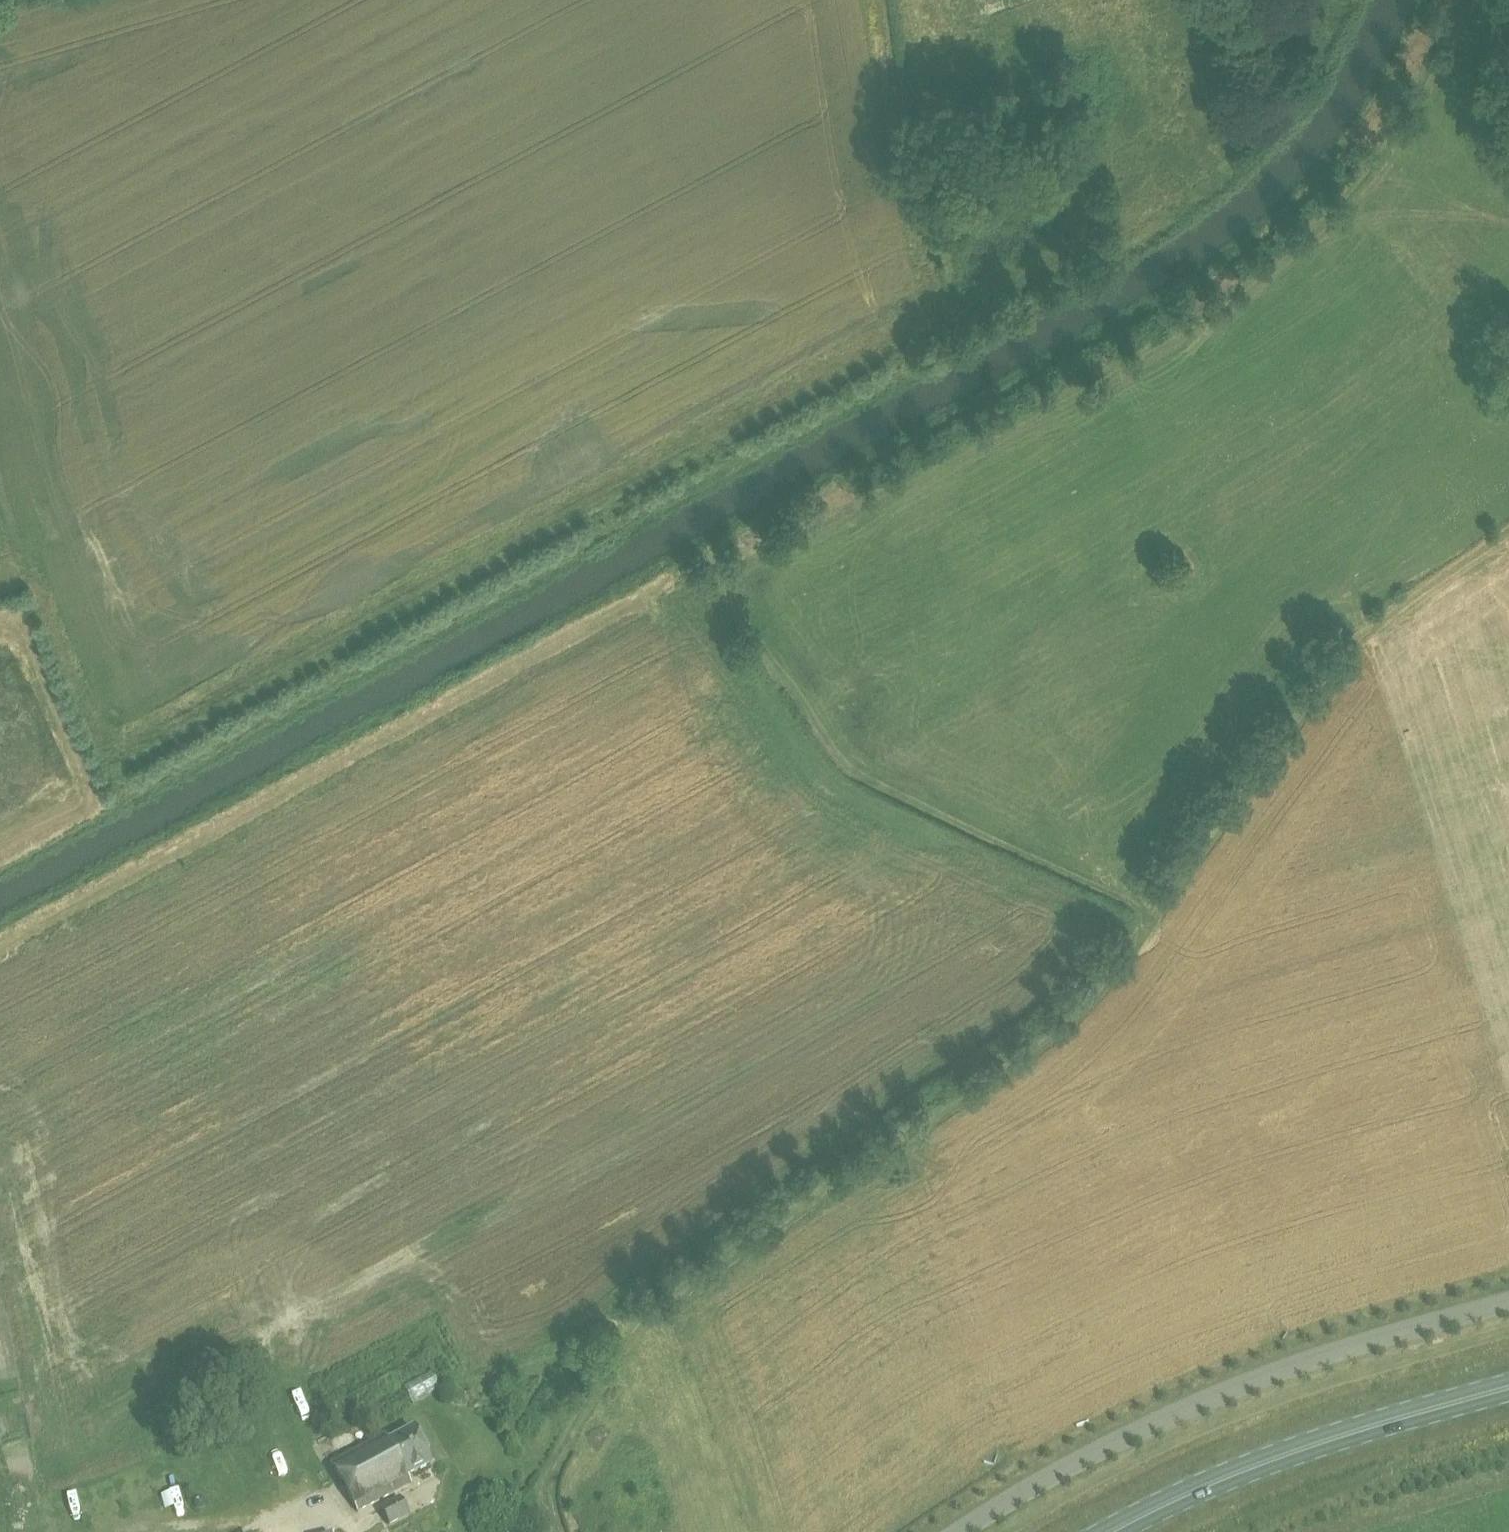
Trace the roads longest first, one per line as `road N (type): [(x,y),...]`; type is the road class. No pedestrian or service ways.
road 1 (track): [(559,1531),(551,1483),(562,1452),(652,1315),(896,1150),(1009,1087),(1090,1023),(1162,921)]
road 2 (unclassified): [(1508,1298),(1356,1343),(1176,1411),(1039,1479),(957,1531)]
road 3 (primary): [(1102,1531),(1231,1471),(1508,1387)]
road 4 (track): [(1162,921),(1354,659)]

